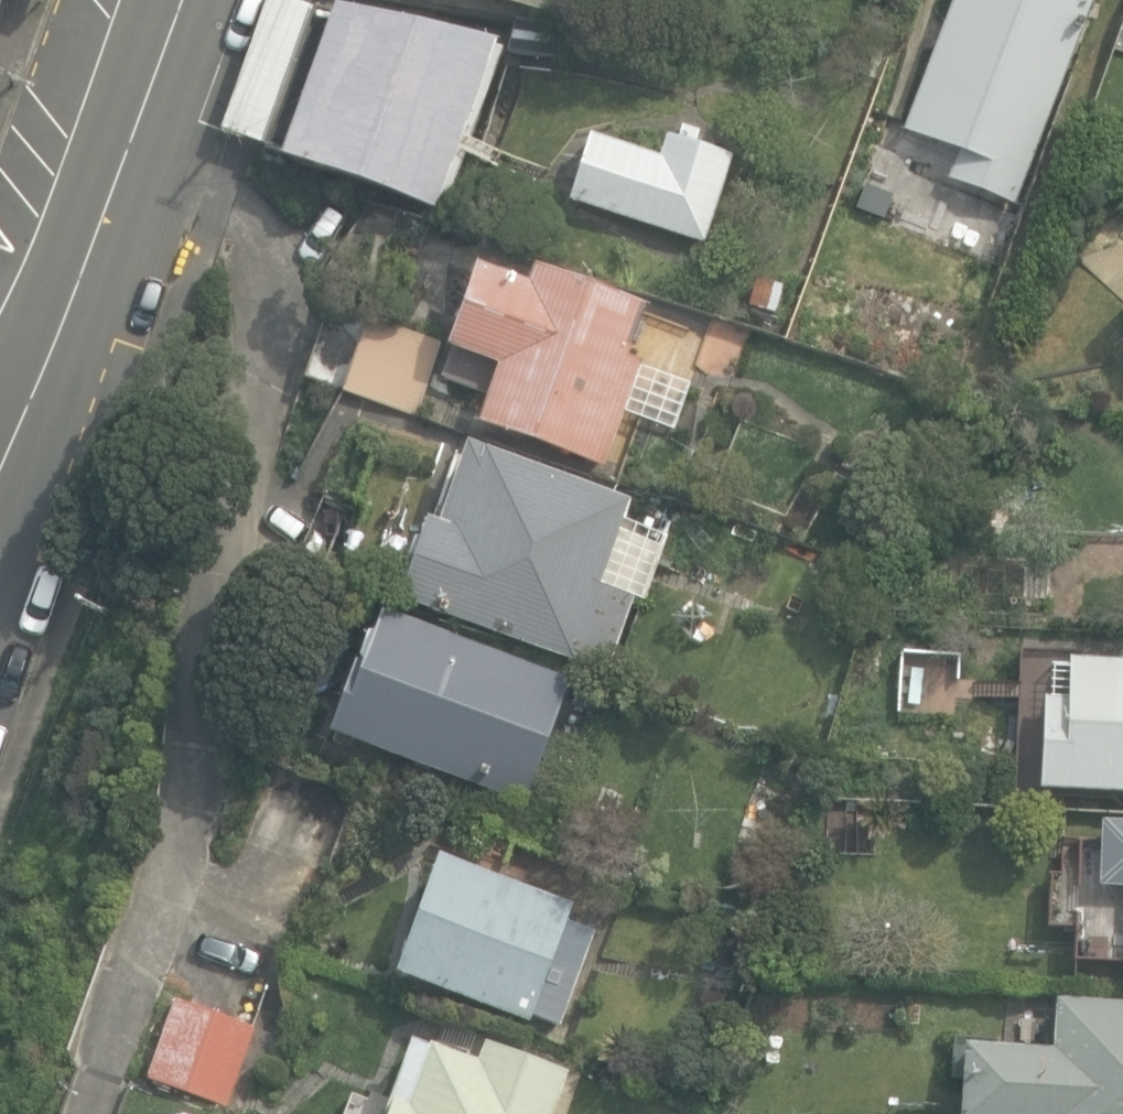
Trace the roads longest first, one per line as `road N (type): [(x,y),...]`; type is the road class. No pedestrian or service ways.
road 1 (tertiary): [(0,479),(185,0)]

